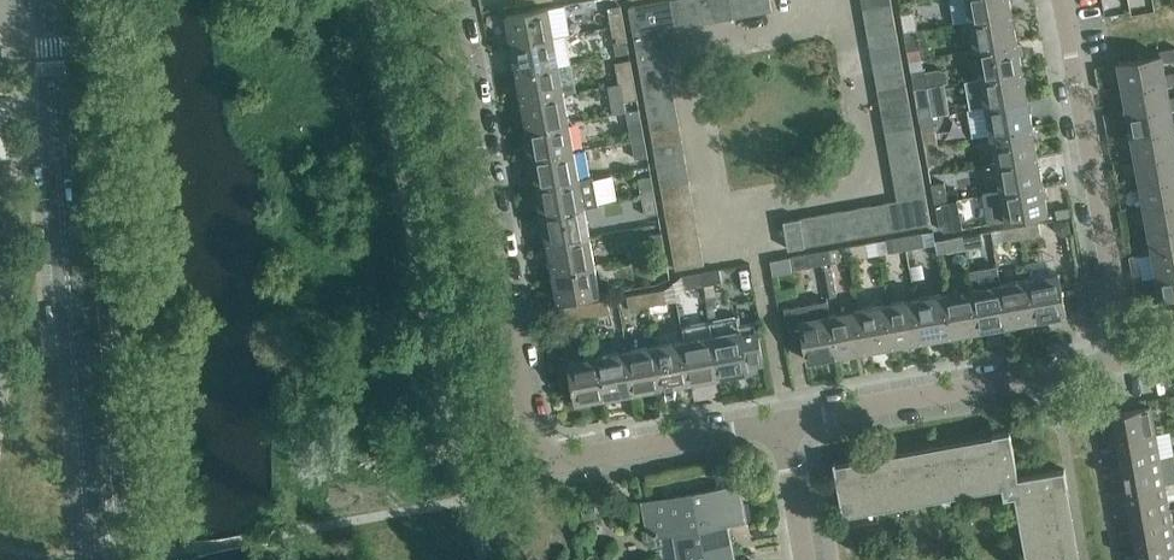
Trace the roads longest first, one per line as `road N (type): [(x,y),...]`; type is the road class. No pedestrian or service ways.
road 1 (residential): [(454,0),(548,461),(791,422)]
road 2 (tertiary): [(90,559),(45,0)]
road 3 (residential): [(1125,359),(1061,0)]
road 4 (residential): [(791,422),(1125,359)]
road 5 (residential): [(814,559),(791,422)]

